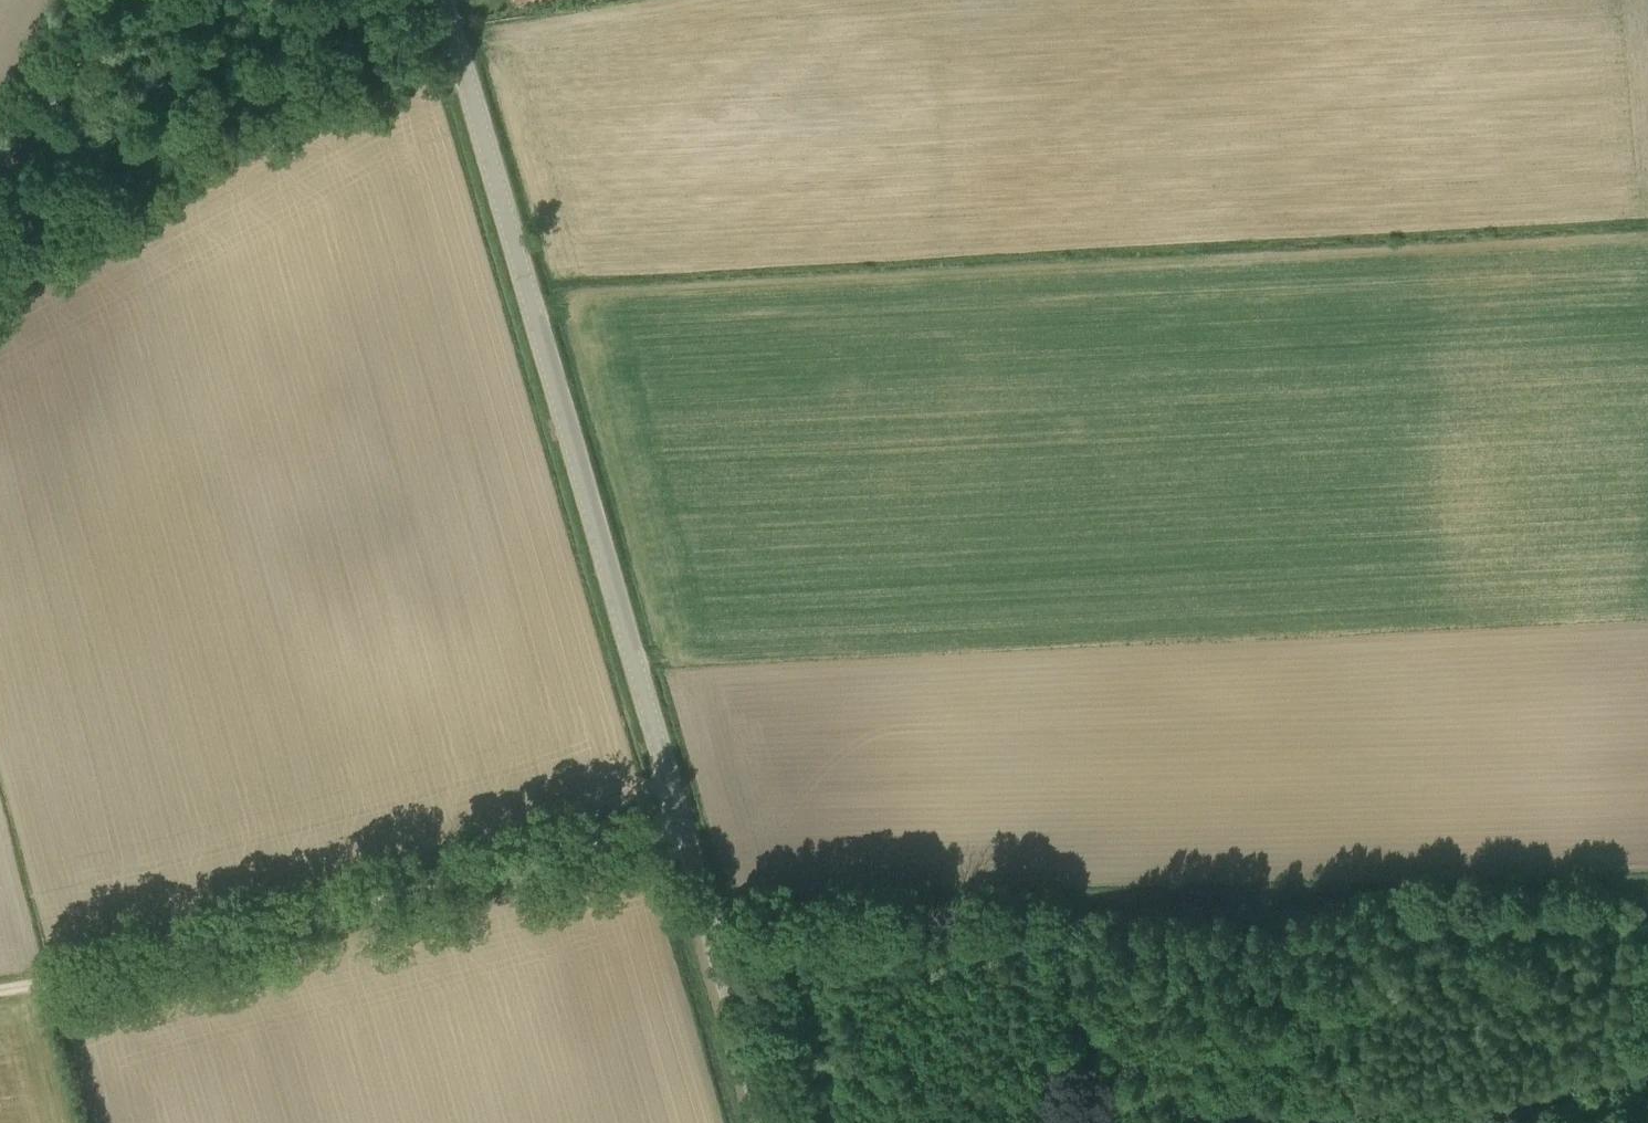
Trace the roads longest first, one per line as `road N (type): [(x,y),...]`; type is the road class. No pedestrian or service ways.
road 1 (tertiary): [(772,1122),(450,0)]
road 2 (track): [(686,827),(0,986)]
road 3 (track): [(1444,1122),(1647,1105)]
road 4 (track): [(105,0),(44,132),(0,156)]

